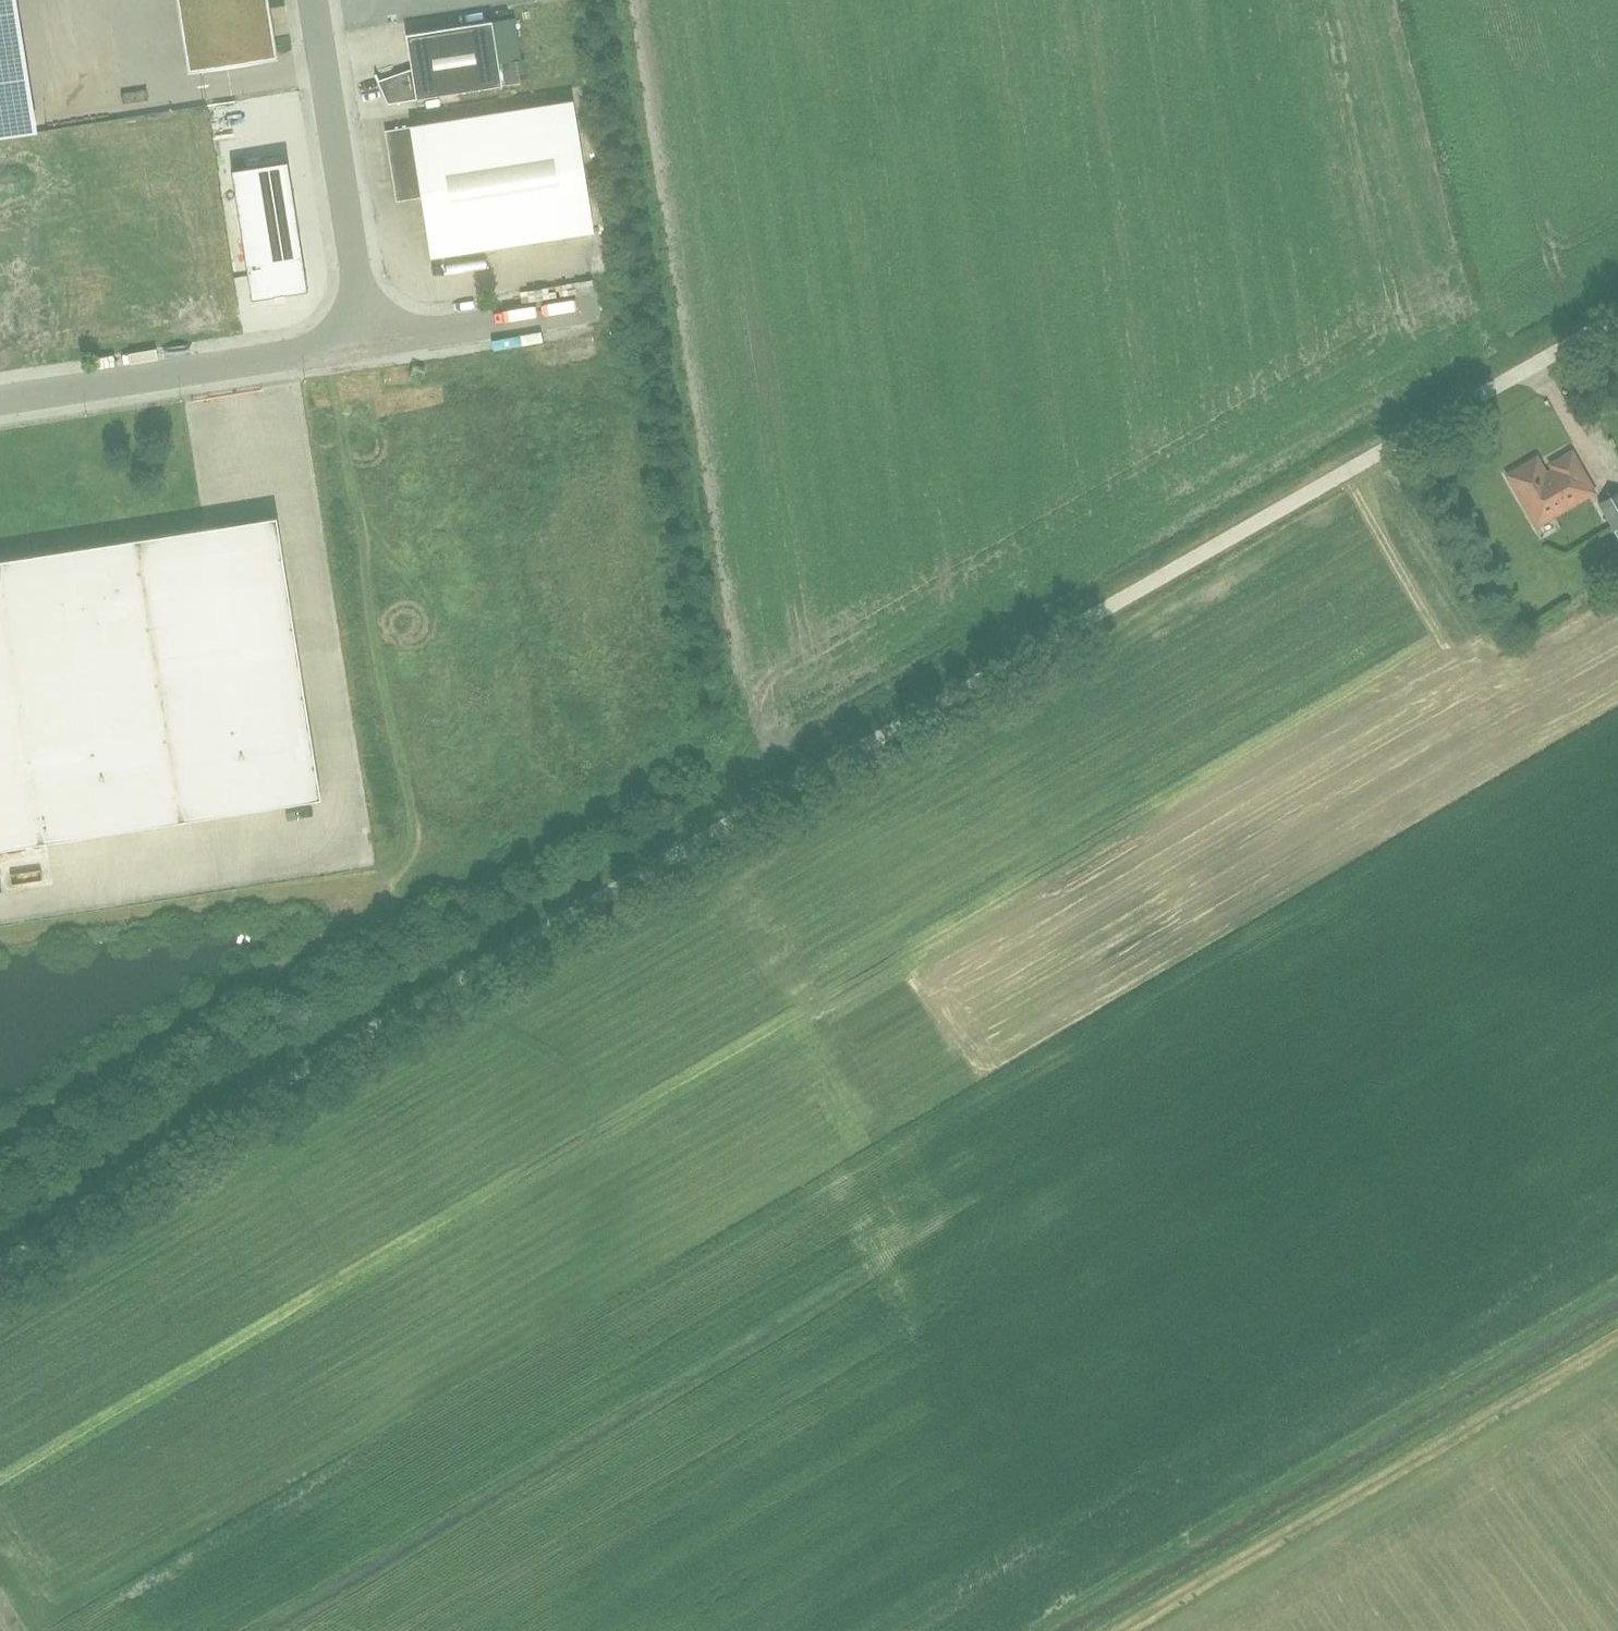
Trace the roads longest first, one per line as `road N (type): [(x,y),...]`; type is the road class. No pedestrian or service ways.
road 1 (unclassified): [(0,1267),(233,1110),(1617,318)]
road 2 (unclassified): [(0,399),(367,342)]
road 3 (unclassified): [(367,342),(311,0)]
road 4 (unclassified): [(367,342),(611,305)]

